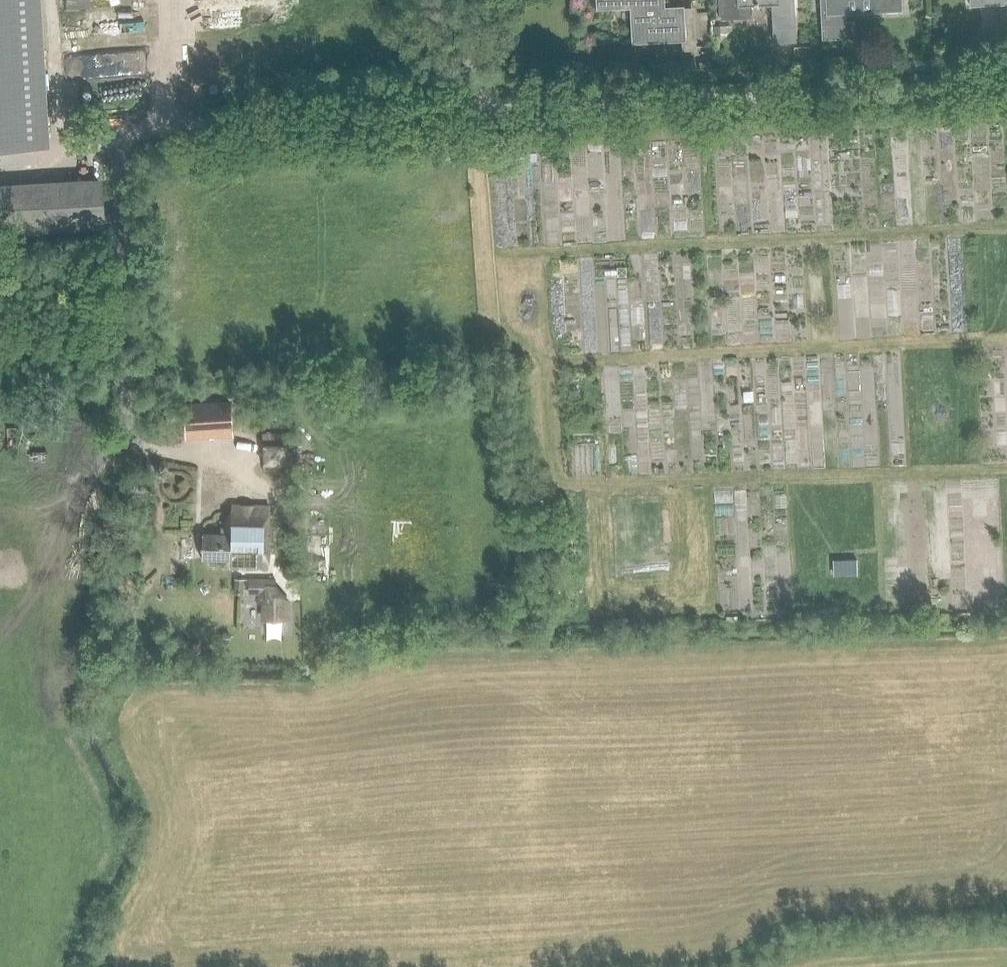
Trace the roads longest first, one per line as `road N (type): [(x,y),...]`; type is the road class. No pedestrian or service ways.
road 1 (unclassified): [(126,425),(124,149),(170,122),(473,111)]

